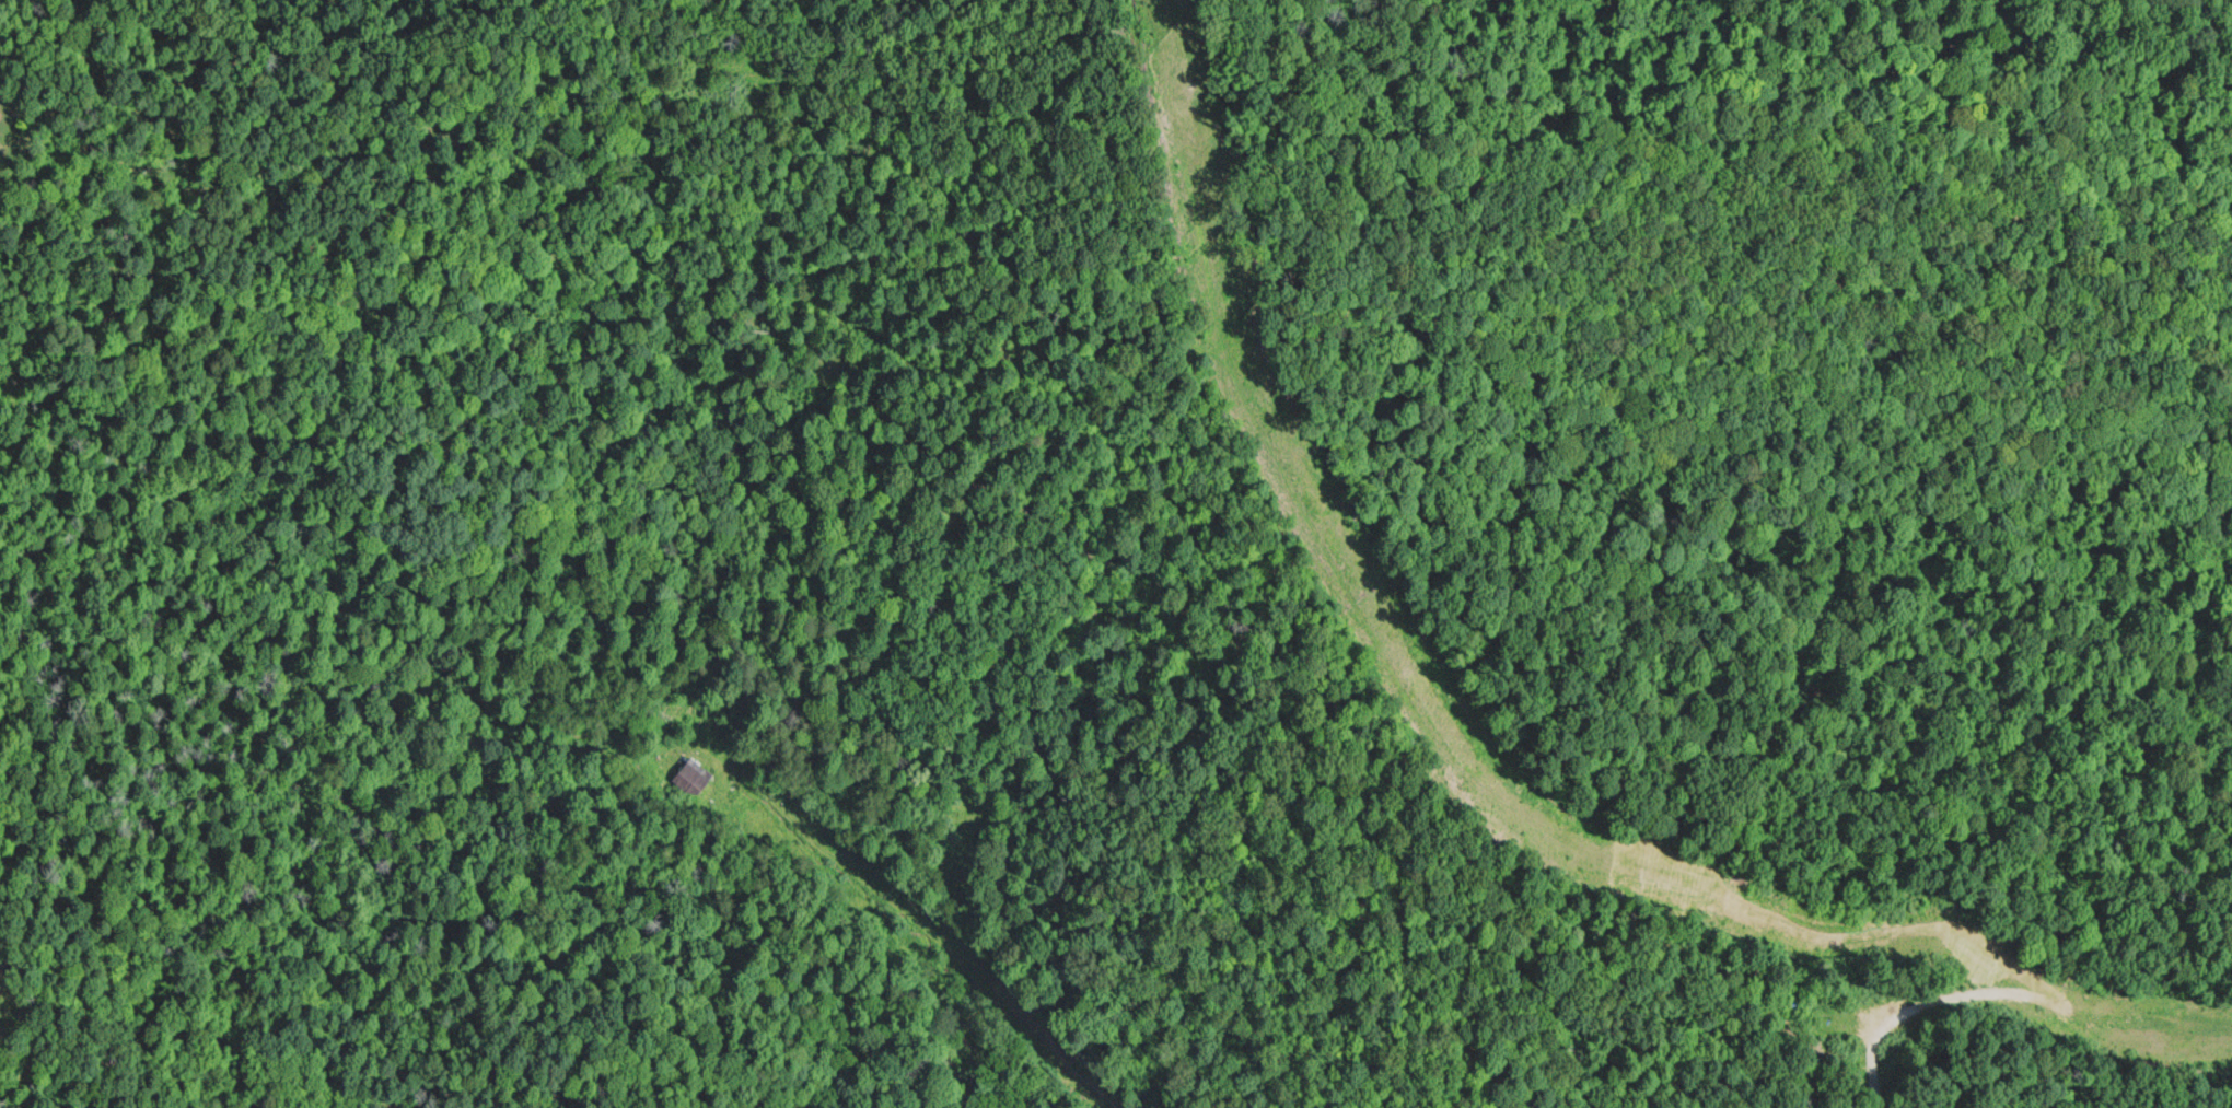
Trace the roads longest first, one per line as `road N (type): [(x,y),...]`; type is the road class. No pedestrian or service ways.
road 1 (residential): [(1121,1107),(1067,988),(699,698)]

